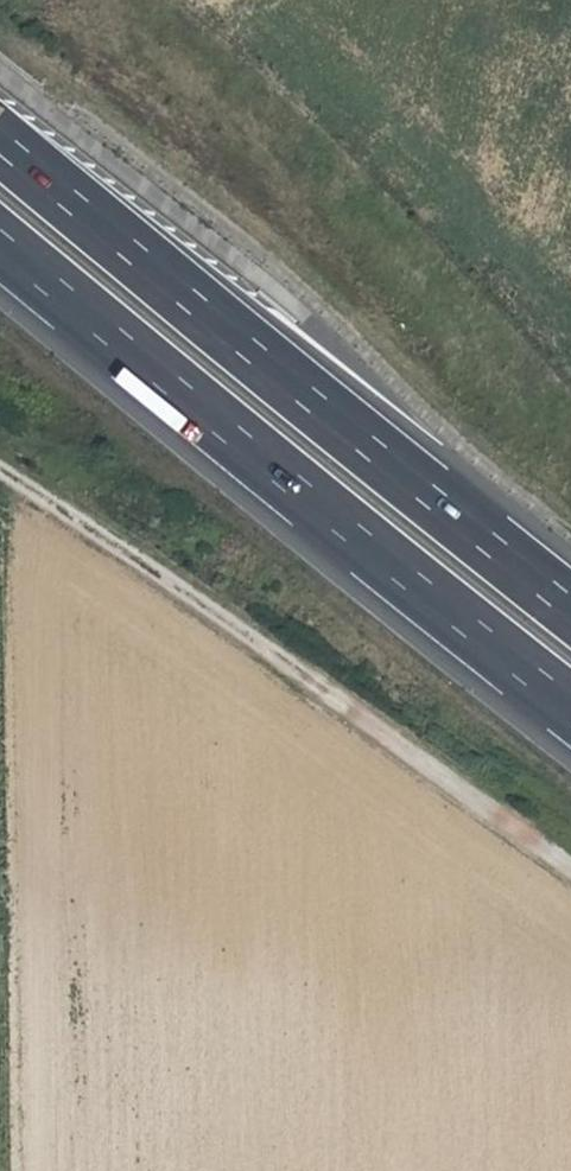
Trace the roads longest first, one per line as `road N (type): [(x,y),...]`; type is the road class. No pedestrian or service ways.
road 1 (motorway): [(0,247),(570,713)]
road 2 (motorway): [(570,614),(0,149)]
road 3 (track): [(570,869),(0,466)]

